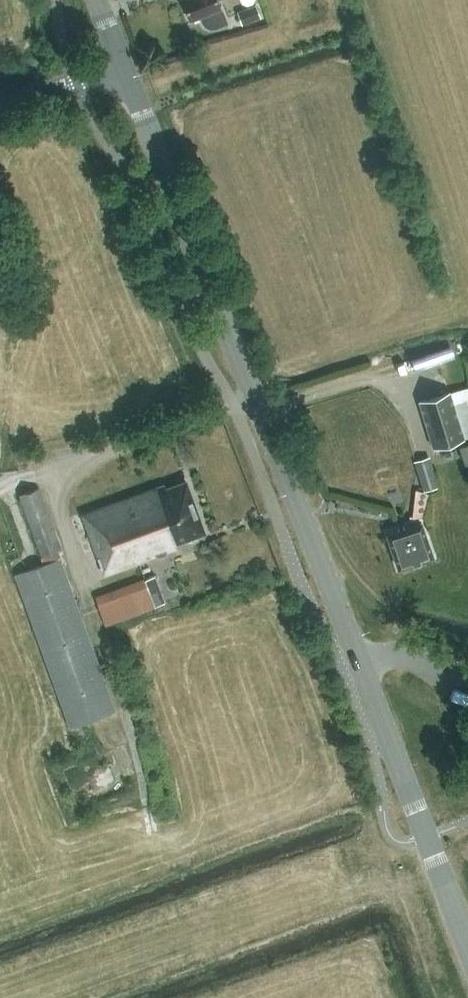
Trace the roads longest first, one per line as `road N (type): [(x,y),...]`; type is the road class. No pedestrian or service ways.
road 1 (tertiary): [(361,663),(126,67)]
road 2 (tertiary): [(361,663),(467,940)]
road 3 (unclassified): [(0,95),(126,67)]

